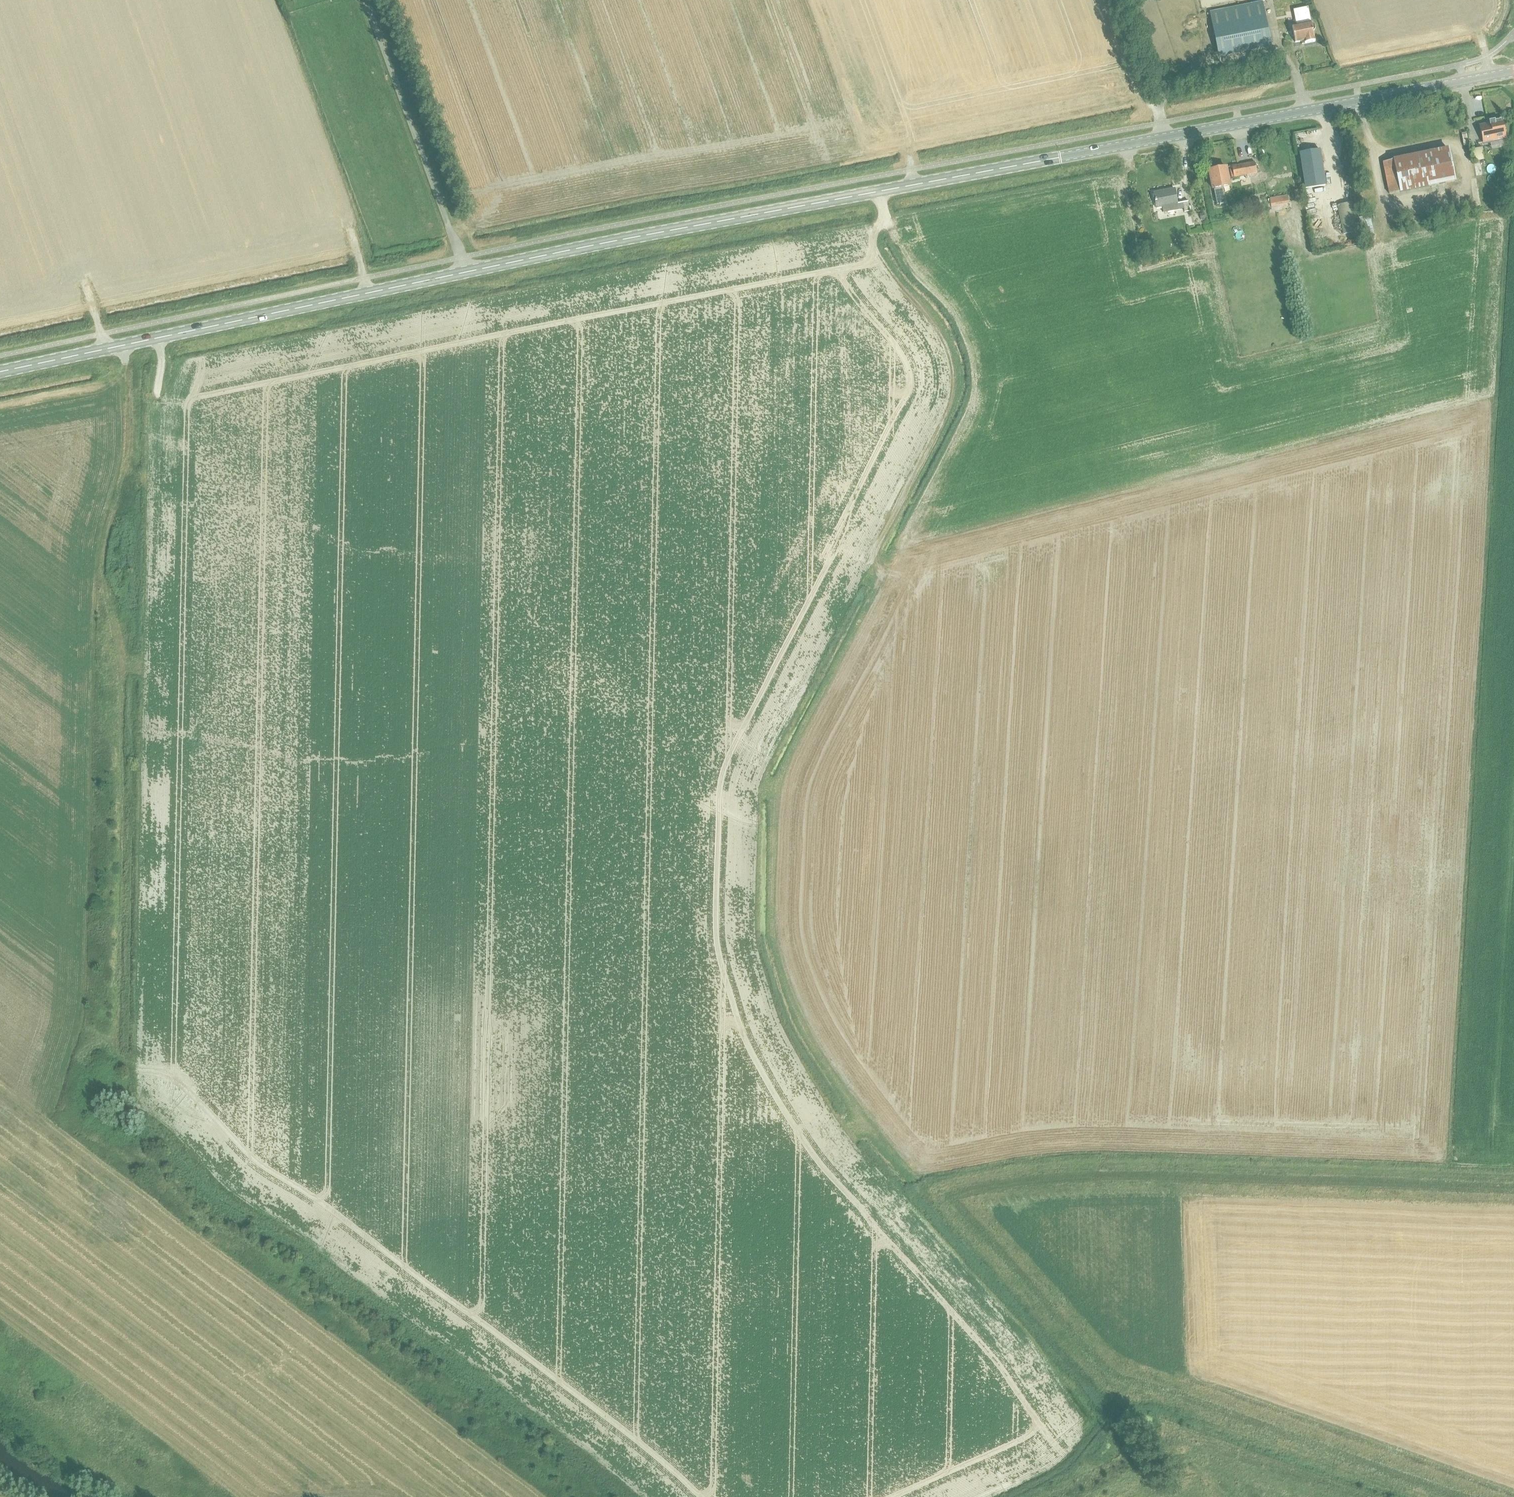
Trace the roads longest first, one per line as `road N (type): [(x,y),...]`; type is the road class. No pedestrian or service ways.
road 1 (secondary): [(0,372),(583,247),(1513,72)]
road 2 (track): [(113,1038),(94,1042),(85,1061),(85,1111),(101,1134),(155,1167),(211,1229),(263,1253),(586,1496)]
road 3 (track): [(113,1038),(122,686),(103,577),(128,412),(125,365),(115,347)]
road 4 (track): [(154,555),(160,338)]

